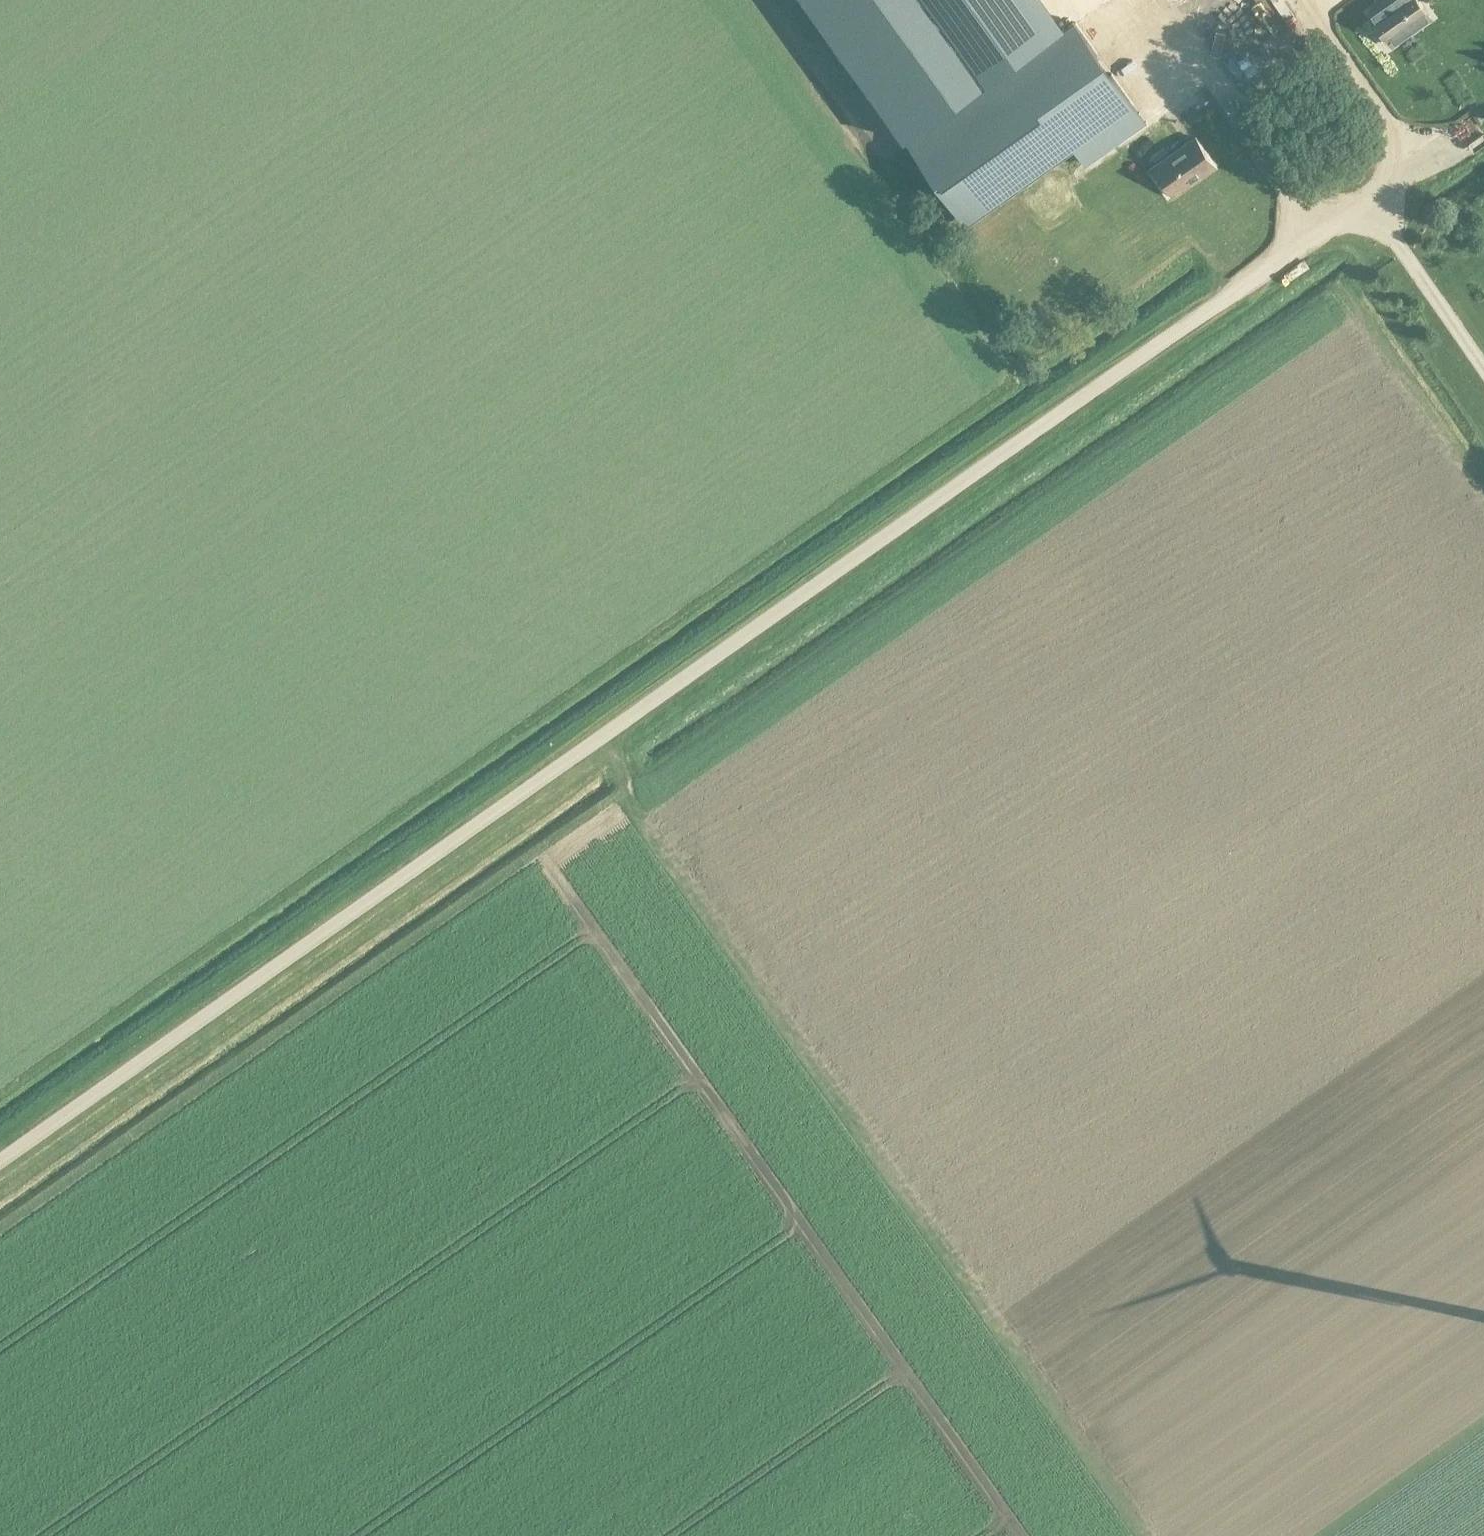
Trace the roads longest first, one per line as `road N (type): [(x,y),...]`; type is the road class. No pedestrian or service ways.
road 1 (residential): [(0,1158),(1463,125)]

